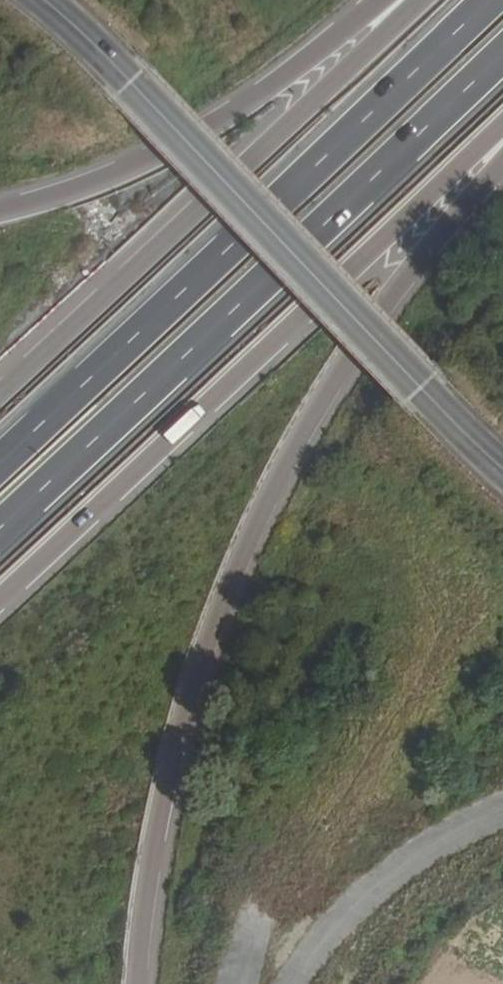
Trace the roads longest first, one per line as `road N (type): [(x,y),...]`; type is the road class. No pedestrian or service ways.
road 1 (trunk): [(138,983),(174,754),(213,629),(271,498),(347,355),(502,155)]
road 2 (trunk): [(0,527),(502,52)]
road 3 (trunk): [(0,598),(502,124)]
road 4 (tertiary): [(502,473),(78,31),(35,0)]
road 5 (trunk): [(482,0),(0,458)]
road 6 (trunk): [(411,0),(0,389)]
road 7 (trunk): [(387,0),(154,165),(0,217)]

